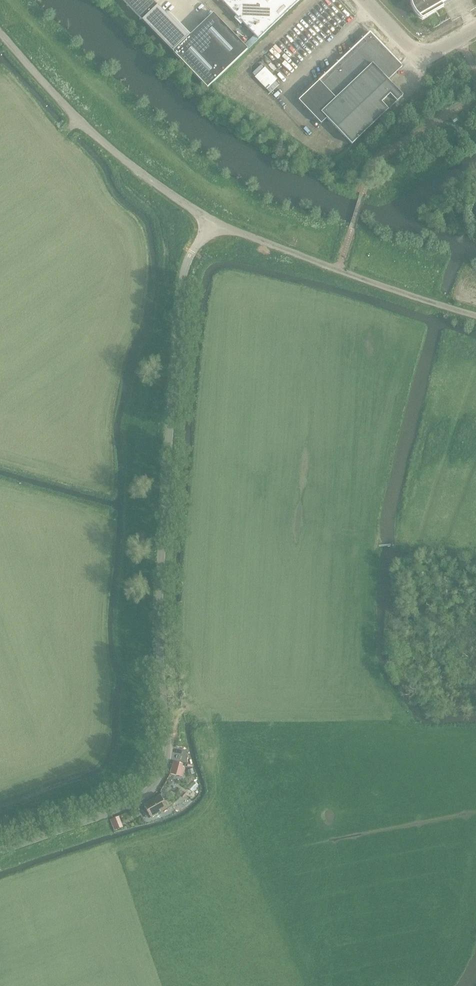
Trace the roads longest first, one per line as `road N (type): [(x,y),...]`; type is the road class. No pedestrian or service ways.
road 1 (unclassified): [(0,850),(135,800),(166,763),(160,599),(182,290),(191,252),(211,222)]
road 2 (unclassified): [(211,222),(94,137),(0,30)]
road 3 (unclassified): [(475,315),(211,222)]
road 4 (unclassified): [(458,38),(432,54),(410,53),(361,0)]

